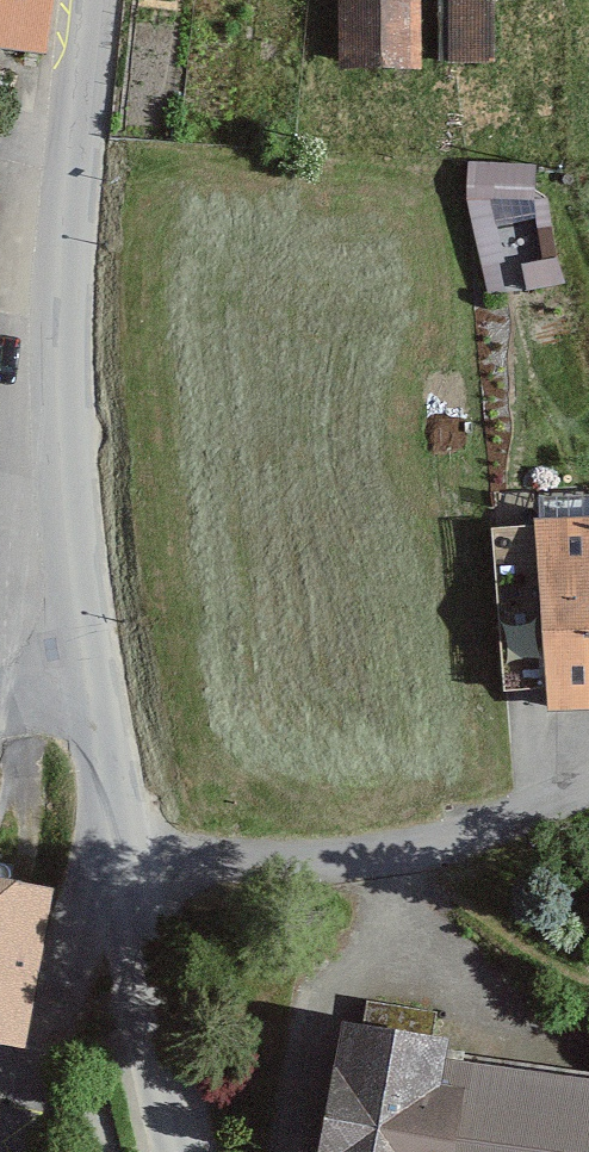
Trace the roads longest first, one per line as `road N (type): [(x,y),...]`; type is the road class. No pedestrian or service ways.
road 1 (unclassified): [(92,0),(63,189),(61,466),(91,707)]
road 2 (residential): [(120,865),(389,853),(588,780)]
road 3 (unclassified): [(120,865),(180,1151)]
road 4 (unclassified): [(91,707),(120,865)]

